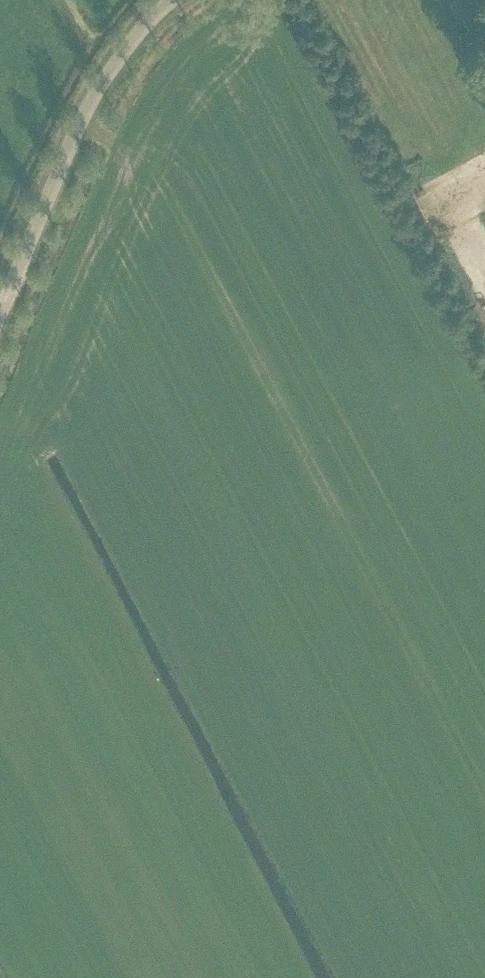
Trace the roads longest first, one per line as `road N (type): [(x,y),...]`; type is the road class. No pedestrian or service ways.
road 1 (unclassified): [(0,319),(63,165),(116,65),(173,0)]

